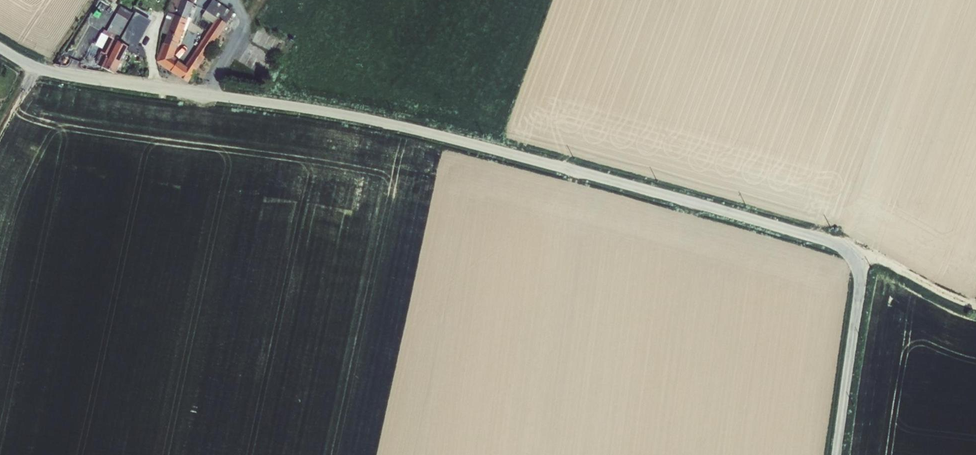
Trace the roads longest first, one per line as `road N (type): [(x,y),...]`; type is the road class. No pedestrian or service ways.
road 1 (residential): [(0,48),(81,81),(404,131),(856,253),(832,454)]
road 2 (track): [(856,253),(975,316)]

